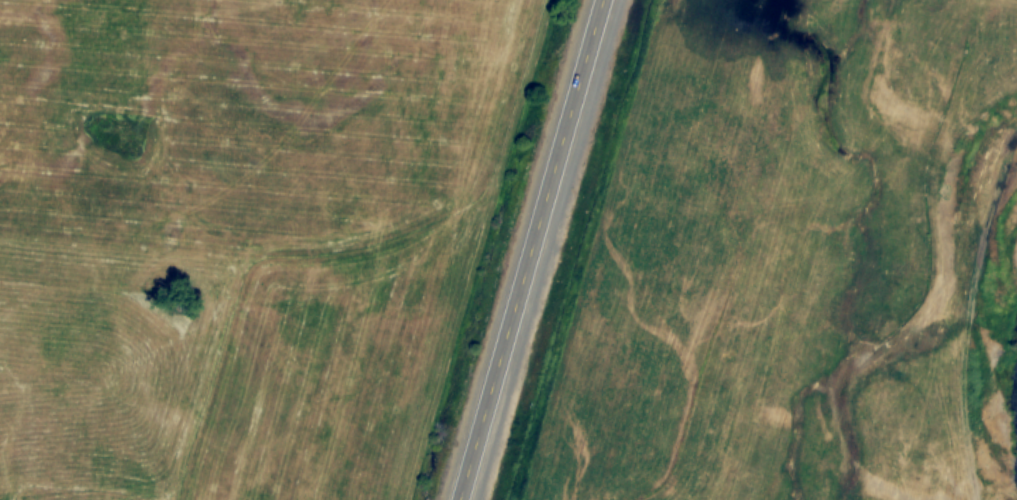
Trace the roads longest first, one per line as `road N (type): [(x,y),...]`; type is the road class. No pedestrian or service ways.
road 1 (primary): [(459,499),(603,0)]

